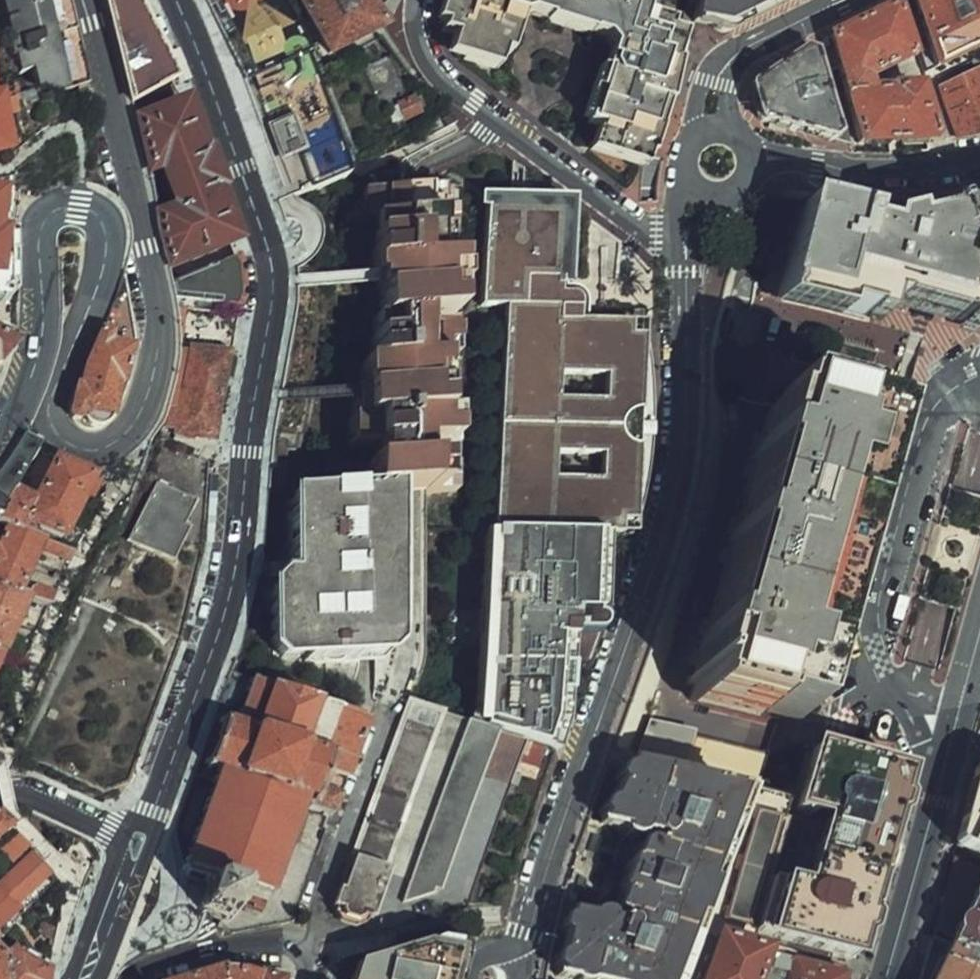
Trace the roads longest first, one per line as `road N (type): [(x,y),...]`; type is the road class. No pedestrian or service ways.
road 1 (secondary): [(0,437),(38,346),(41,230),(58,208),(78,204),(93,215),(105,251),(52,408),(59,433),(77,446),(113,447),(143,410),(152,378),(151,288),(87,0)]
road 2 (secondary): [(138,846),(236,563),(275,281),(212,79),(170,0)]
road 3 (residential): [(687,228),(681,444),(670,503),(519,955)]
road 4 (tertiary): [(886,978),(979,637)]
road 5 (secondary): [(308,978),(308,957),(281,940),(209,948),(133,978)]
road 6 (residential): [(815,161),(875,169),(979,159)]
road 7 (residential): [(851,0),(736,57),(719,79)]
road 8 (residential): [(138,846),(17,790),(0,794)]
road 9 (secondary): [(81,978),(138,846)]

